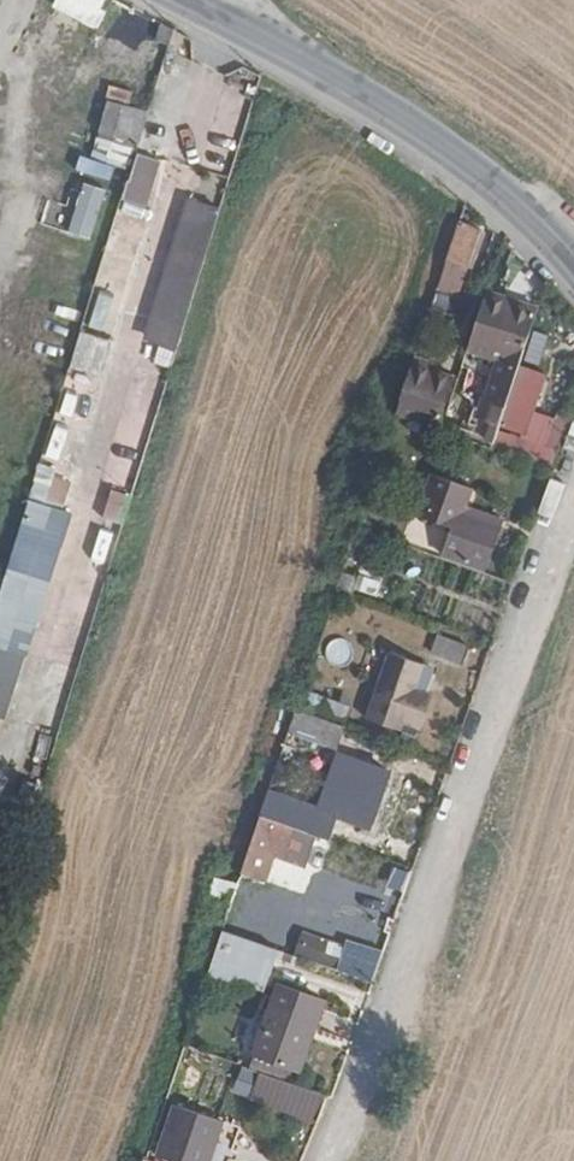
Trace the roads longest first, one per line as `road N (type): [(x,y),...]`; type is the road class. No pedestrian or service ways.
road 1 (track): [(225,20),(127,344),(49,652),(0,779)]
road 2 (residential): [(334,1160),(573,491)]
road 3 (tertiary): [(573,264),(480,168),(389,108),(186,0)]

